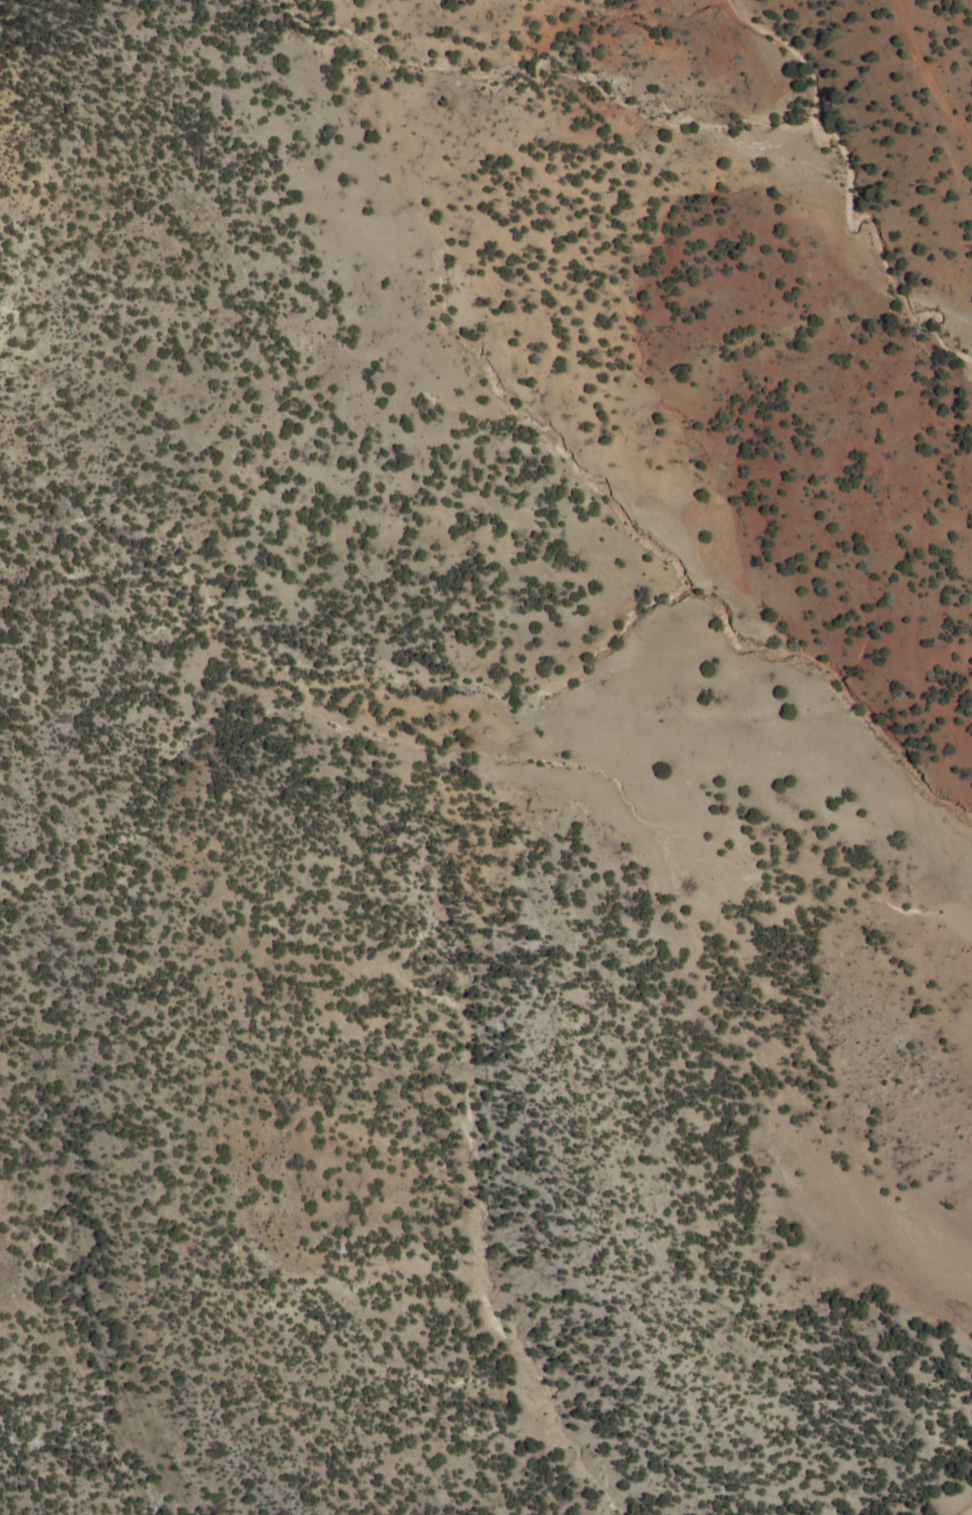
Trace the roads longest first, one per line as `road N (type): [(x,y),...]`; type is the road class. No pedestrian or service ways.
road 1 (track): [(897,0),(927,77),(971,149)]

